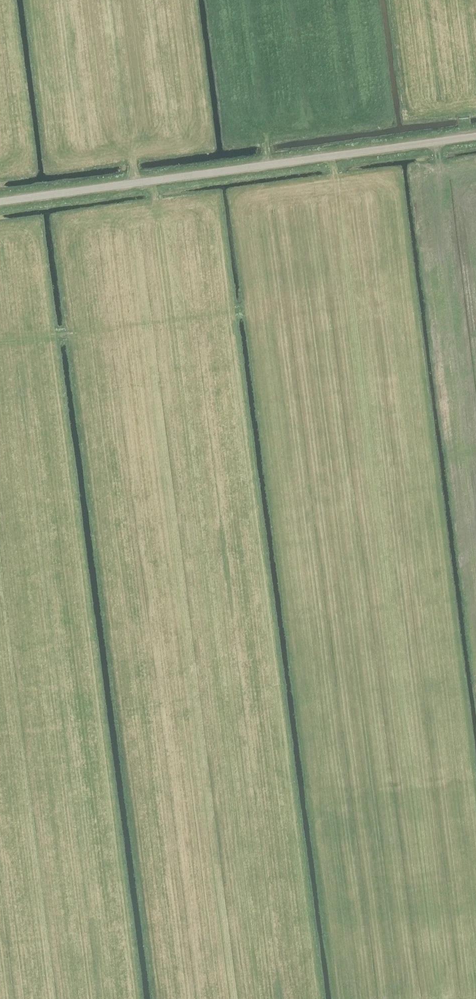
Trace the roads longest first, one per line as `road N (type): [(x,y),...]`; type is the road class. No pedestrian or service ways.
road 1 (unclassified): [(0,204),(475,138)]

